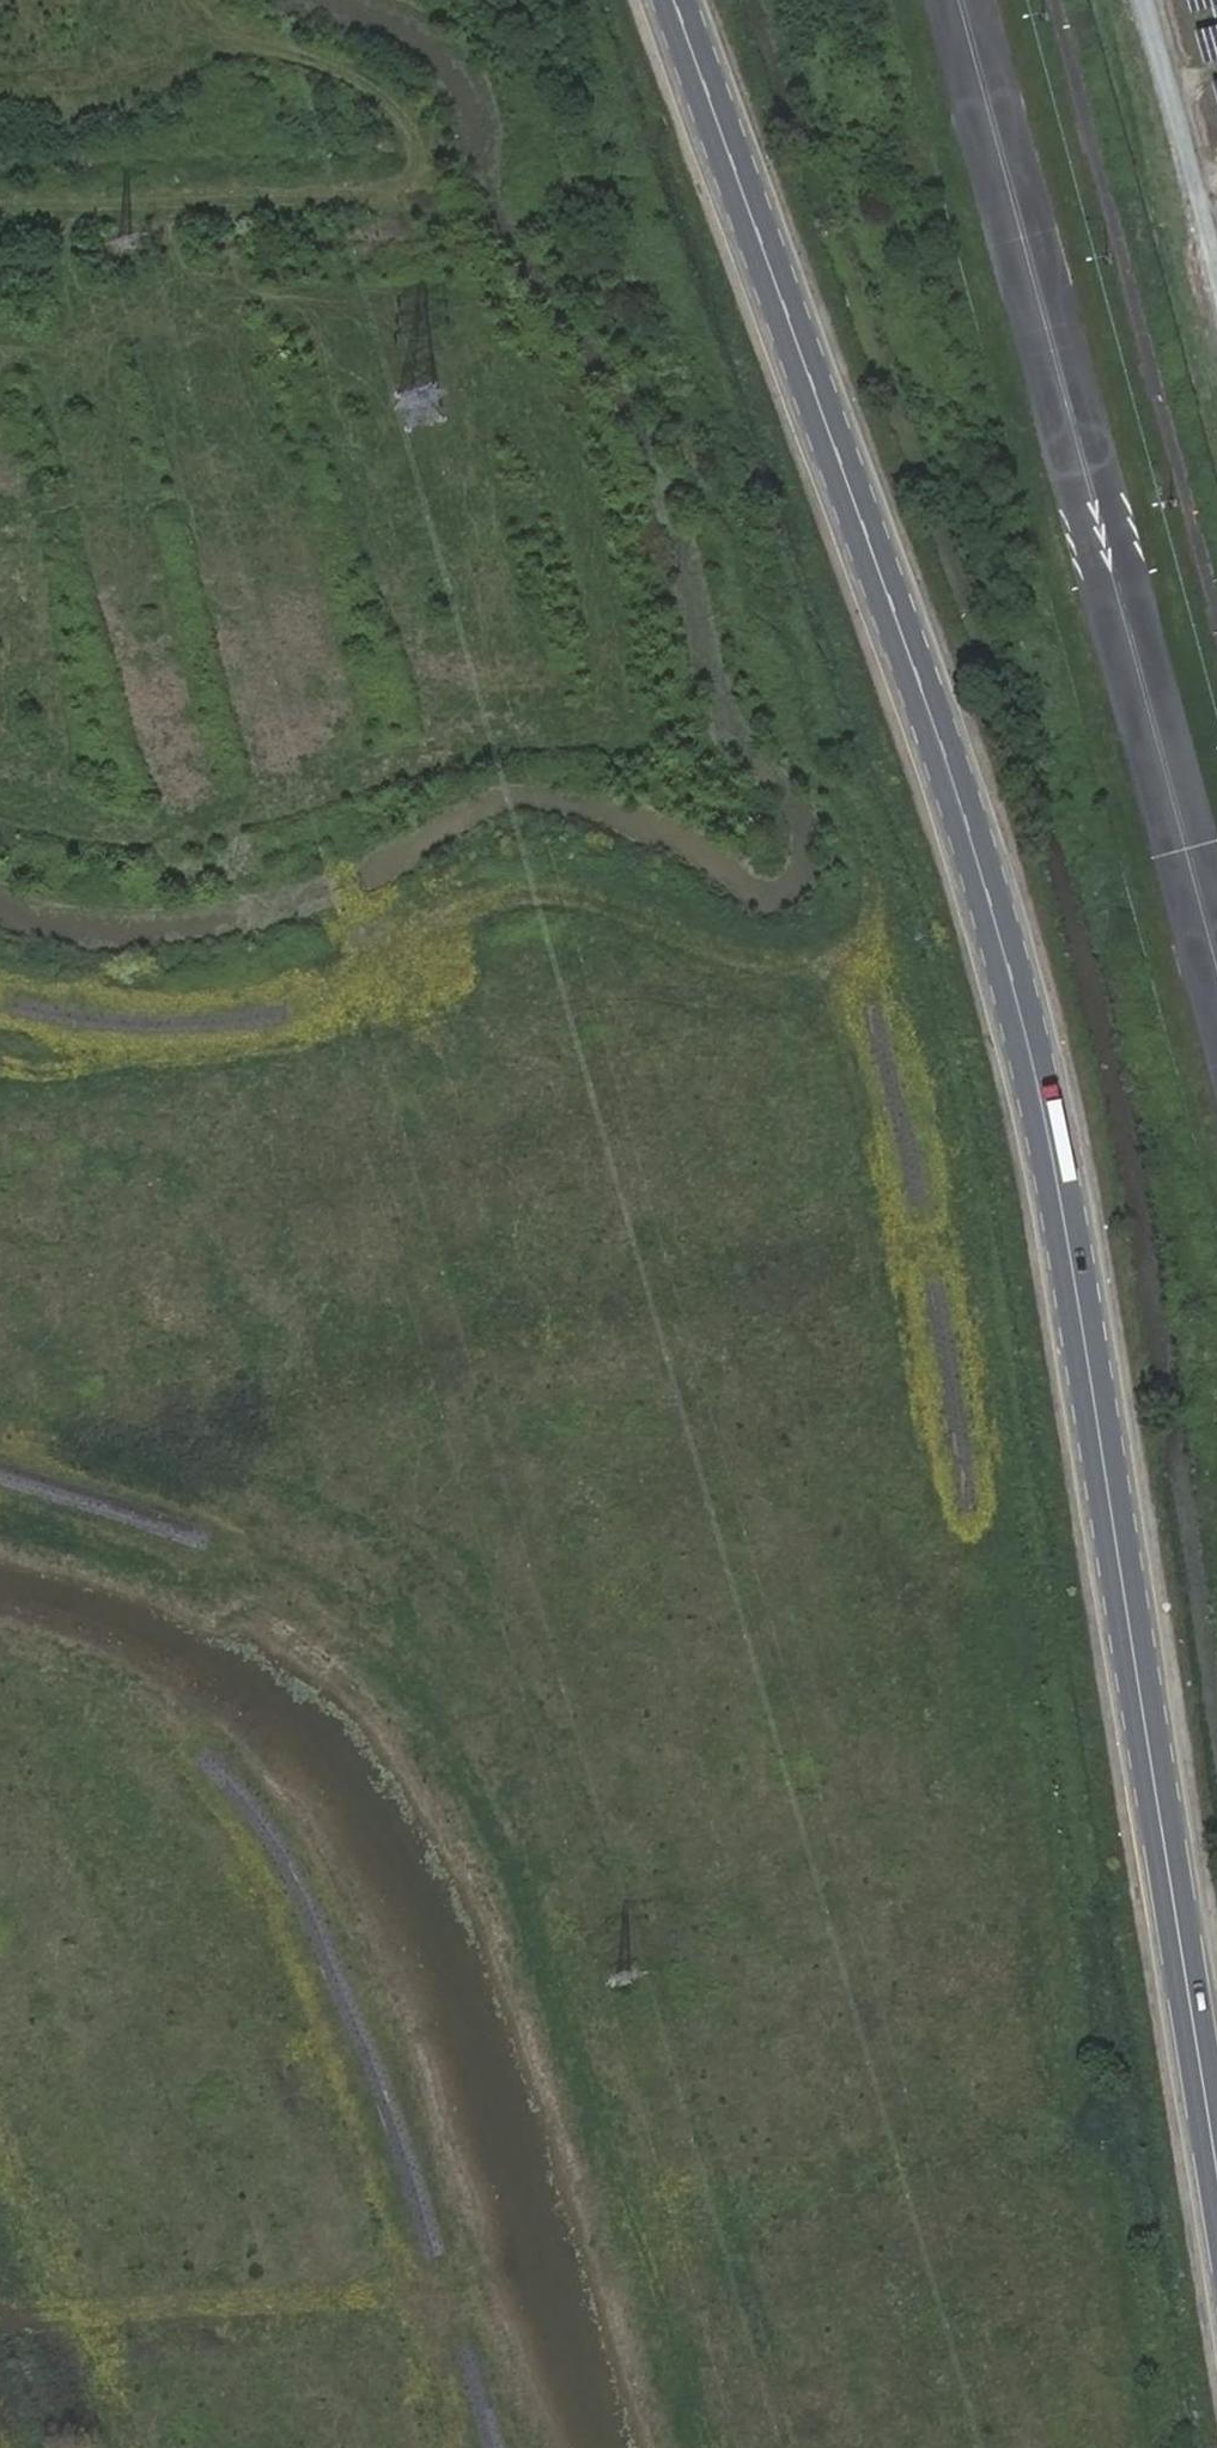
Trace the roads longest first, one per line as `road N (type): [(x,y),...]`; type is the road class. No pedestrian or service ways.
road 1 (secondary): [(1216,2159),(1070,1236),(1028,1035),(940,732),(677,0)]
road 2 (track): [(388,198),(0,210)]
road 3 (track): [(1144,0),(1216,270)]

